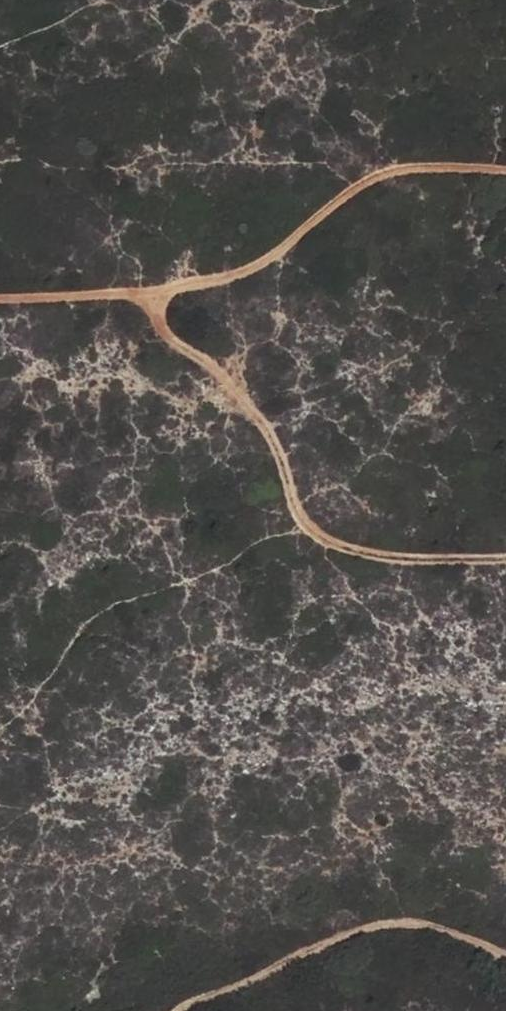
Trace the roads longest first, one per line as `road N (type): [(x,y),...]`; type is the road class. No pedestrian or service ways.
road 1 (track): [(505,159),(390,160),(271,243),(161,292),(166,318),(221,363),(267,432),(307,528),(346,548),(422,561),(505,542)]
road 2 (track): [(181,1010),(380,926),(436,926),(505,956)]
road 3 (track): [(162,298),(0,298)]

